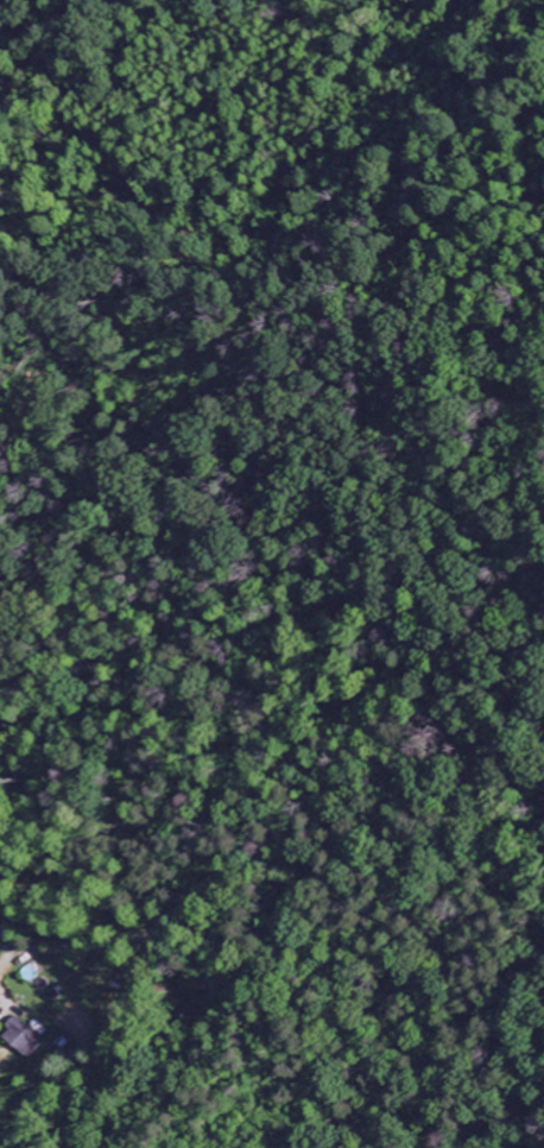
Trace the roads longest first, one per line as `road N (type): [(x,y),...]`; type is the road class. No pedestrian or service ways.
road 1 (residential): [(0,1003),(62,929),(138,897),(164,769),(221,756),(386,769),(476,794),(543,857)]

